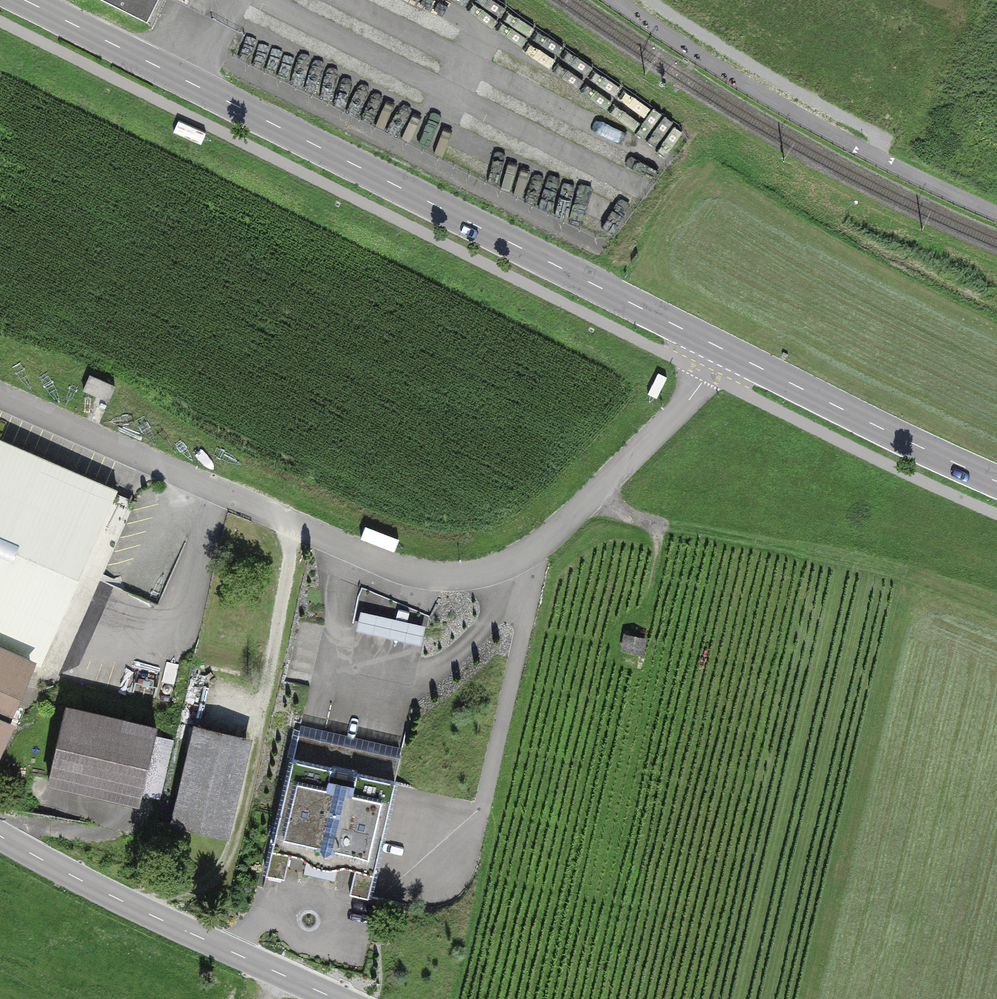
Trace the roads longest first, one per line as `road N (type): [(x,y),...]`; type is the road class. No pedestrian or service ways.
road 1 (residential): [(0,397),(402,570),(465,576),(528,555),(550,537),(674,415),(721,349)]
road 2 (primary): [(23,0),(721,349)]
road 3 (track): [(598,491),(638,520),(884,571),(996,611)]
road 4 (tertiary): [(343,998),(138,909),(0,832)]
road 5 (track): [(912,176),(614,0)]
road 6 (primary): [(721,349),(996,482)]

